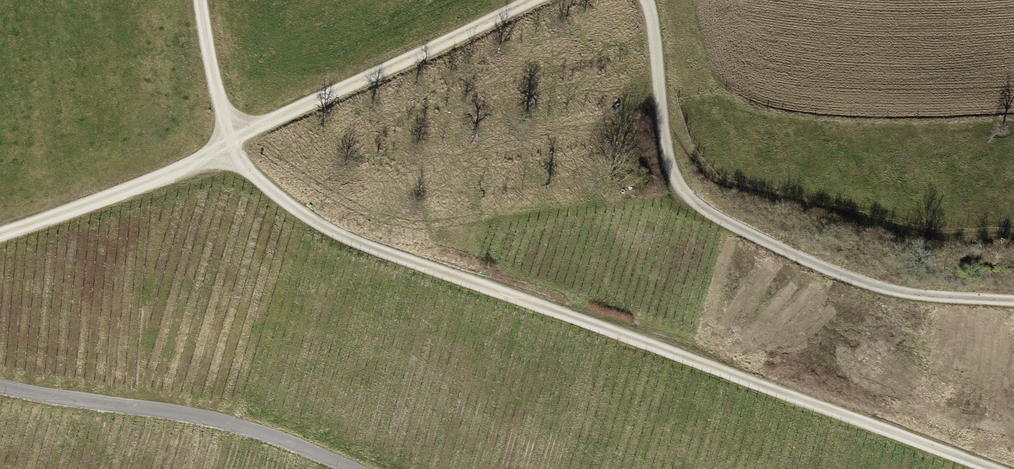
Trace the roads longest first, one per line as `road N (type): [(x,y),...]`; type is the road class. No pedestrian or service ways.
road 1 (track): [(0,234),(193,165),(229,141),(242,166),(336,233),(995,468)]
road 2 (track): [(1013,301),(882,288),(692,201),(666,156),(645,0)]
road 3 (track): [(538,0),(229,141),(202,0)]
road 4 (unclassified): [(0,386),(214,419),(351,468)]

